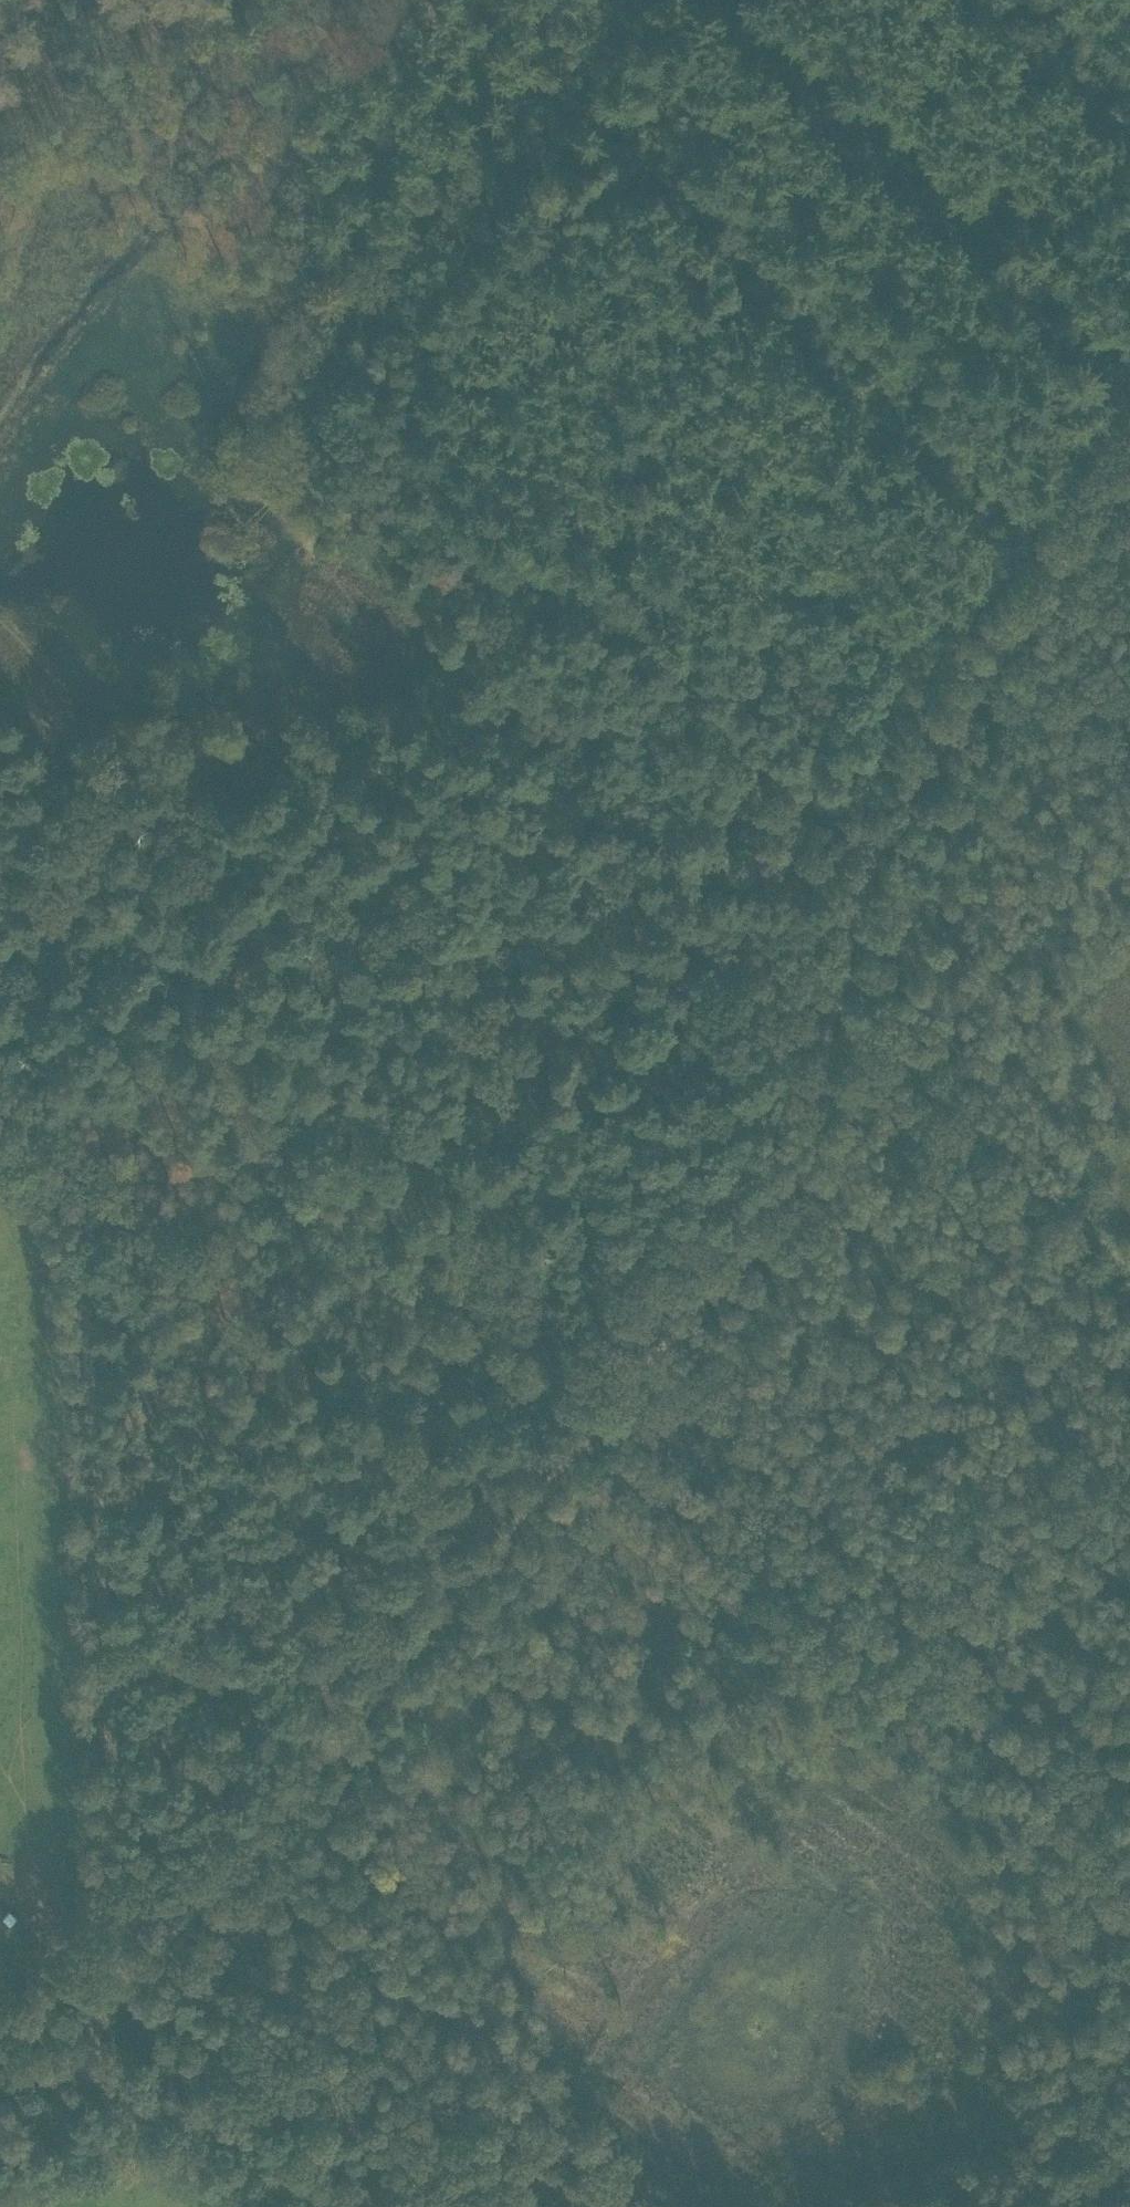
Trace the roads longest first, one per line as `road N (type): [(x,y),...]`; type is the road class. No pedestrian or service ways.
road 1 (track): [(106,2001),(596,1422),(791,1160),(867,881),(1129,463)]
road 2 (track): [(106,2001),(85,1364),(63,1239),(0,1125)]
road 3 (track): [(1129,1828),(596,1422)]
road 4 (track): [(330,493),(286,538),(294,581),(277,630),(240,682),(170,731),(104,865),(33,952),(0,967)]
road 5 (track): [(0,424),(315,0)]
road 6 (track): [(76,2060),(374,2206)]
road 7 (track): [(1007,2206),(1129,2044)]
road 8 (track): [(0,631),(75,697),(170,731)]

